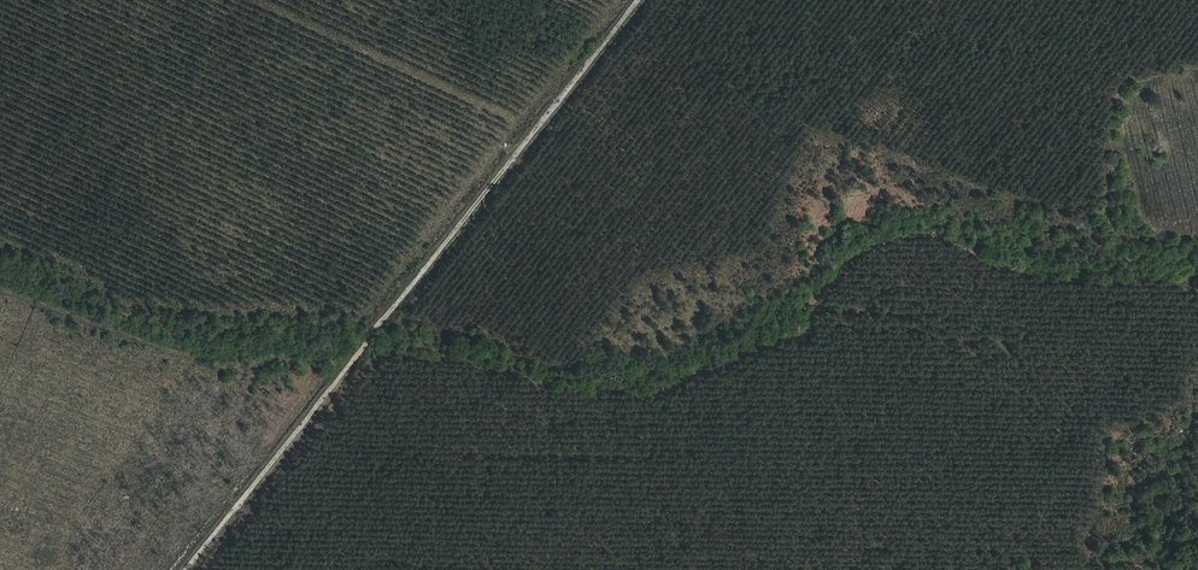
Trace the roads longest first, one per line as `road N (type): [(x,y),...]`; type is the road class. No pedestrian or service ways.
road 1 (track): [(180,569),(648,0)]

